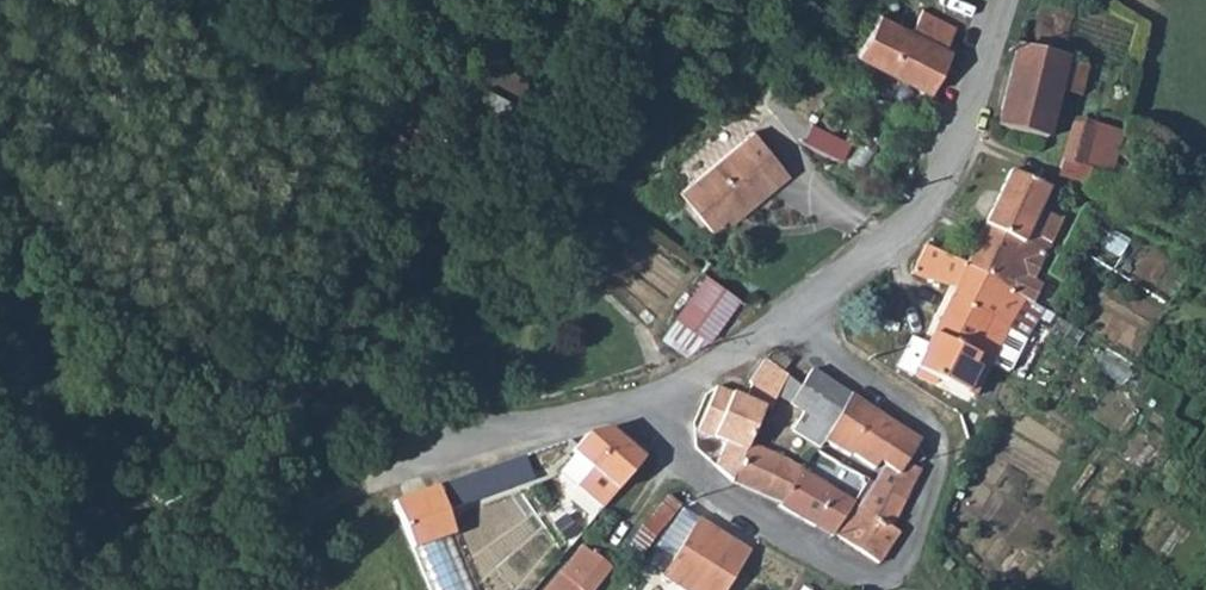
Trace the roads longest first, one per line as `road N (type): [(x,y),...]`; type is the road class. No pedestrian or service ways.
road 1 (residential): [(785,317),(952,429),(958,474),(912,588),(879,585),(695,478),(632,402)]
road 2 (residential): [(1008,0),(946,183),(785,317)]
road 3 (track): [(280,365),(171,325),(0,179)]
road 4 (track): [(118,589),(384,477)]
road 5 (unclassified): [(280,365),(454,426),(476,449)]
road 6 (residential): [(785,317),(632,402)]
road 7 (residential): [(632,402),(476,449)]

